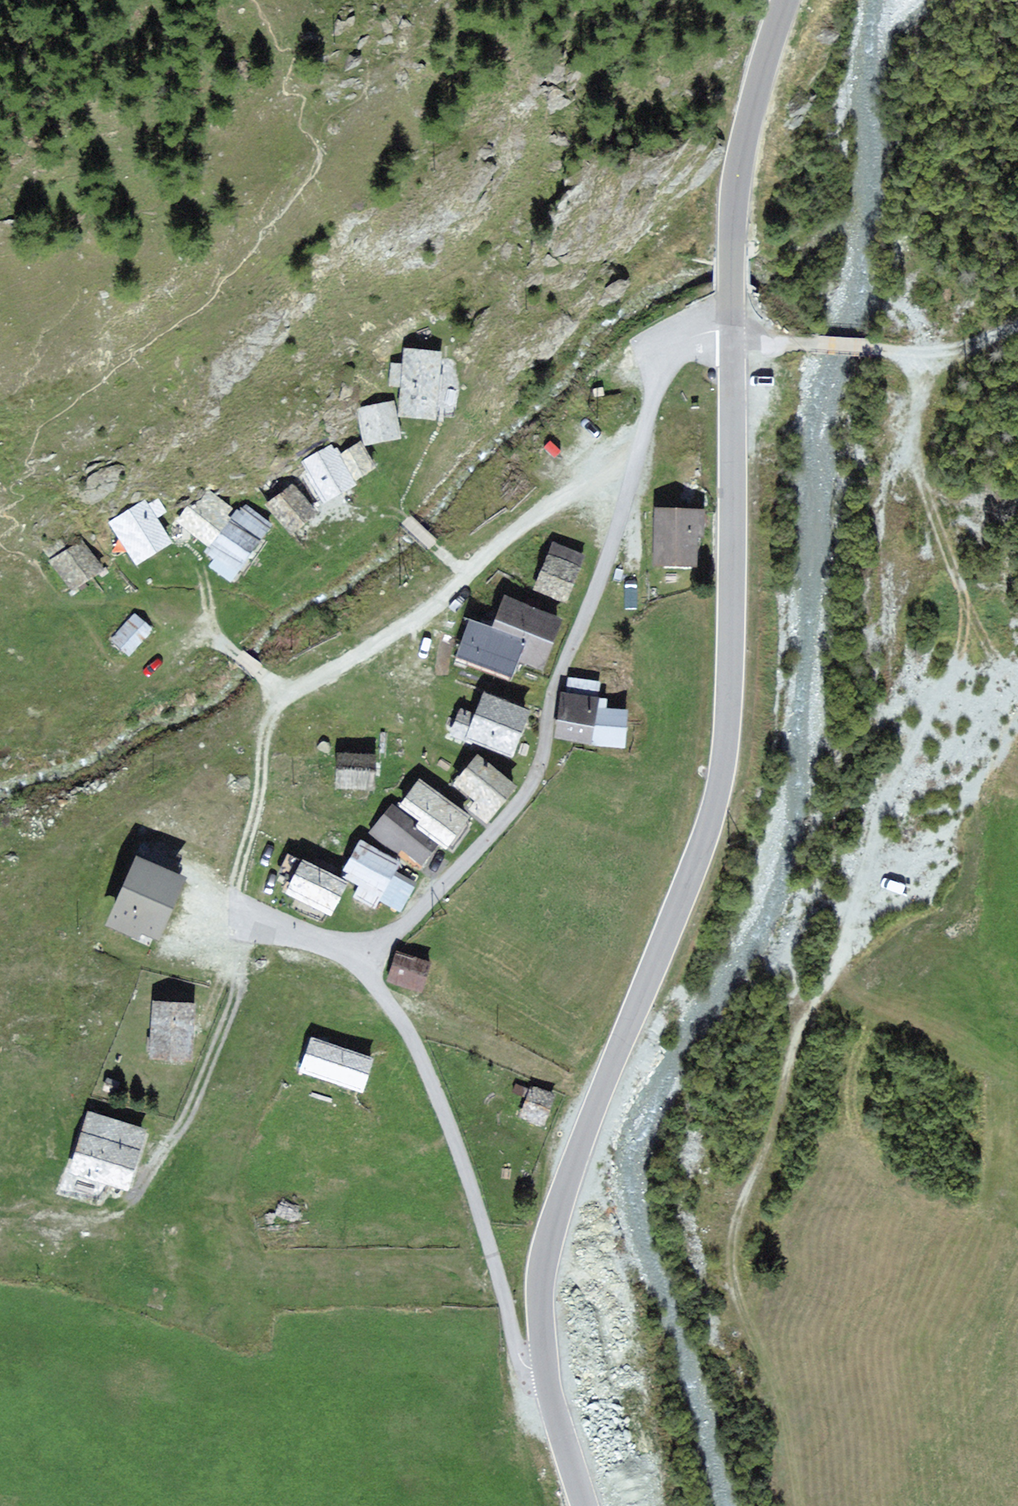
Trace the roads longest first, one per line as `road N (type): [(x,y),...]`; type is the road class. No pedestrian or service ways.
road 1 (tertiary): [(584,1505),(547,1371),(543,1271),(562,1195),(692,869),(722,772),(735,193),(785,0)]
road 2 (track): [(547,1371),(534,1371),(519,1355),(451,1129),(429,1075),(370,981),(370,957),(528,791),(552,699),(611,545),(669,357),(690,335),(717,330),(814,346),(949,345)]
road 3 (track): [(900,796),(885,871),(784,1078),(729,1241),(728,1287),(772,1392),(797,1505)]
road 4 (track): [(900,796),(984,629),(989,581),(945,452),(949,345)]
road 5 (track): [(891,350),(879,570),(900,796)]
road 6 (track): [(630,476),(582,490),(530,522),(413,618),(274,704)]
road 7 (track): [(274,704),(235,910),(246,923),(370,957)]
road 8 (track): [(130,1196),(157,1167),(203,1084),(233,995),(246,923)]

